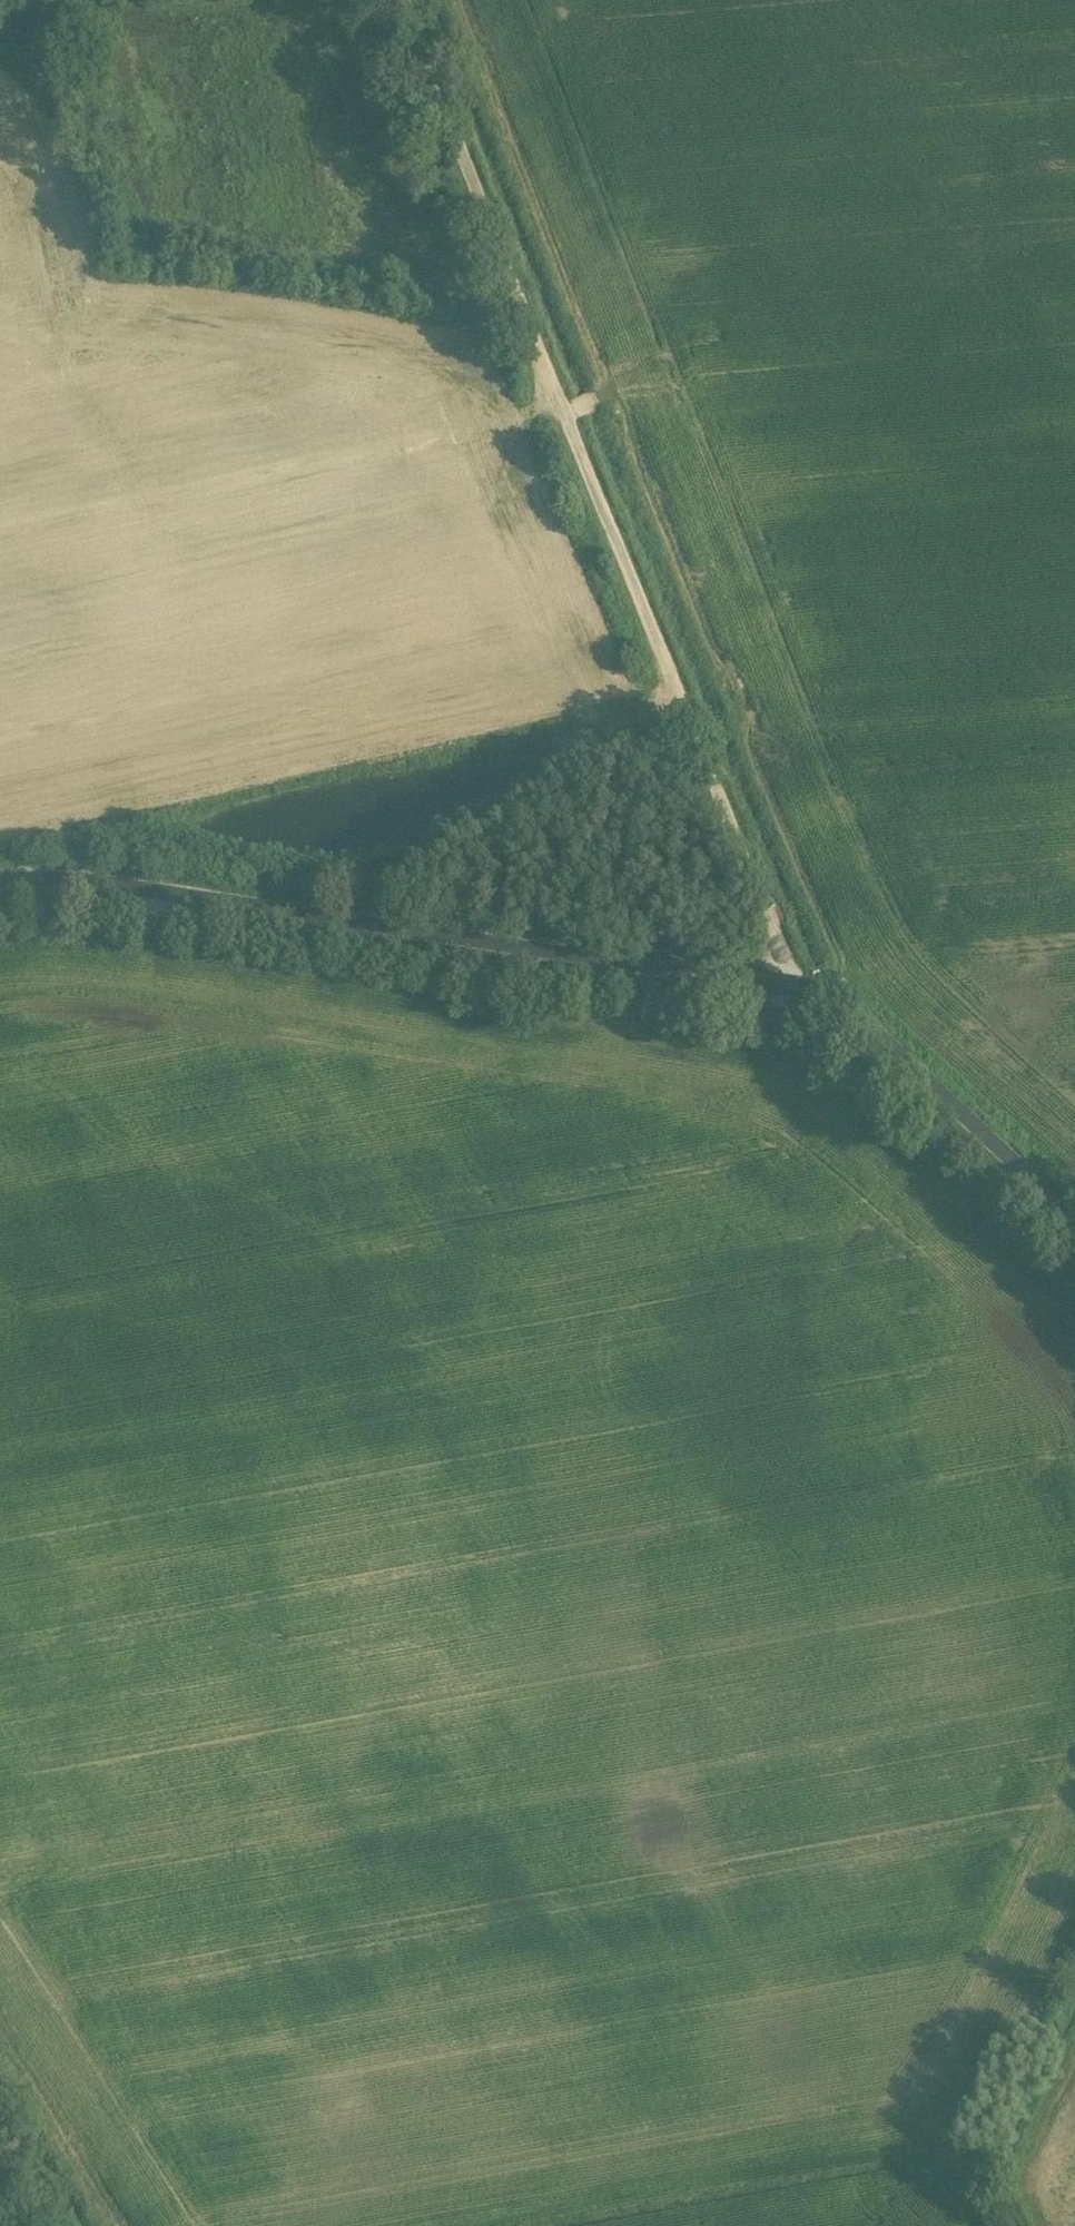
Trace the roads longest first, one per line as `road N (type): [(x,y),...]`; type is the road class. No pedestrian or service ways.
road 1 (unclassified): [(399,0),(691,699),(803,996)]
road 2 (unclassified): [(0,883),(102,886),(803,996)]
road 3 (unclassified): [(803,996),(888,1034),(1074,1216)]

